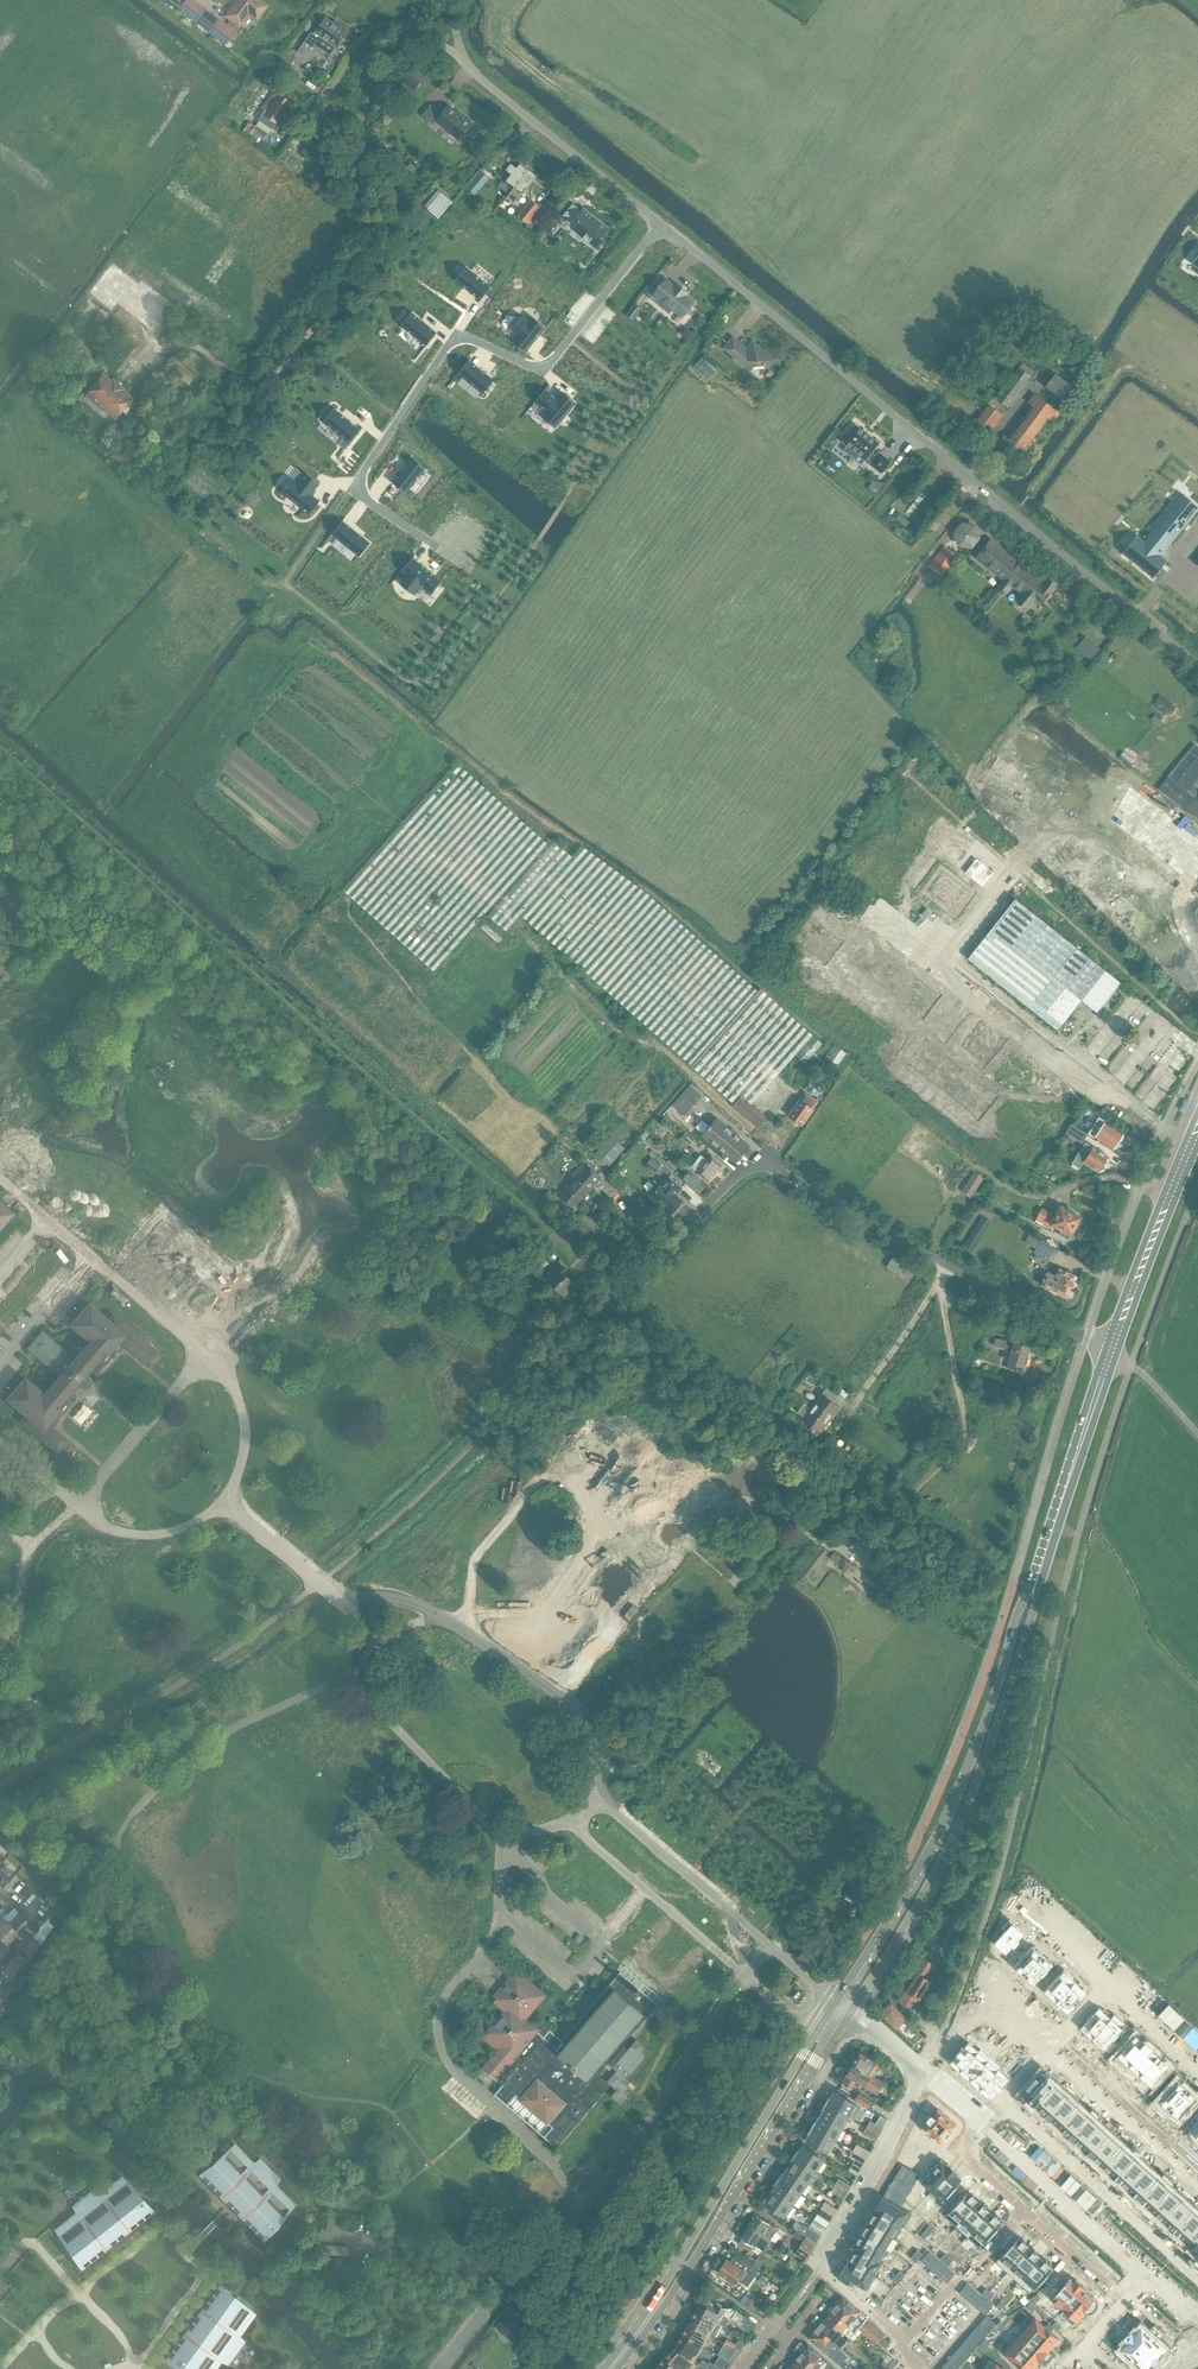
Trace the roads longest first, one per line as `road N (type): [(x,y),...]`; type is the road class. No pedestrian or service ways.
road 1 (residential): [(1139,615),(662,225)]
road 2 (residential): [(662,225),(545,365),(456,340),(355,486),(448,553),(466,529)]
road 3 (residential): [(1084,1342),(774,1168),(739,1175),(626,1287)]
road 4 (secondary): [(850,2014),(950,1843),(1016,1667),(1039,1577)]
road 5 (secondary): [(1039,1577),(930,1851),(836,2001)]
road 6 (secondary): [(836,2001),(640,2330)]
road 7 (secondary): [(640,2330),(672,2295),(850,2014)]
road 8 (unclassified): [(0,1783),(133,1714),(315,1587)]
road 9 (residential): [(740,2368),(854,2202),(923,2072)]
road 10 (residential): [(0,38),(16,19),(246,197),(272,195)]
road 11 (track): [(968,1306),(937,1283),(964,1434),(876,1543)]
road 12 (residential): [(1197,2277),(1002,2100)]
road 13 (residential): [(662,225),(466,63)]
road 14 (residential): [(1190,1143),(1128,1101),(1080,1091),(1024,1047),(997,1083)]
road 15 (secondary): [(1110,1355),(1039,1577)]
road 16 (secondary): [(1190,1143),(1110,1355)]
road 17 (residential): [(1197,966),(1157,929),(1191,862),(1122,808)]
road 18 (residential): [(918,2368),(898,2352),(1024,2211)]
road 19 (residential): [(466,63),(414,30),(382,30),(360,49),(327,109)]
road 20 (track): [(947,1267),(848,1417)]
road 21 (track): [(266,378),(384,251)]
road 22 (residential): [(1024,2211),(1127,2304)]
road 23 (residential): [(439,2368),(485,2314),(509,2259)]
road 24 (residential): [(1011,1897),(1103,1987)]
road 25 (residential): [(1103,1987),(1197,2068)]

